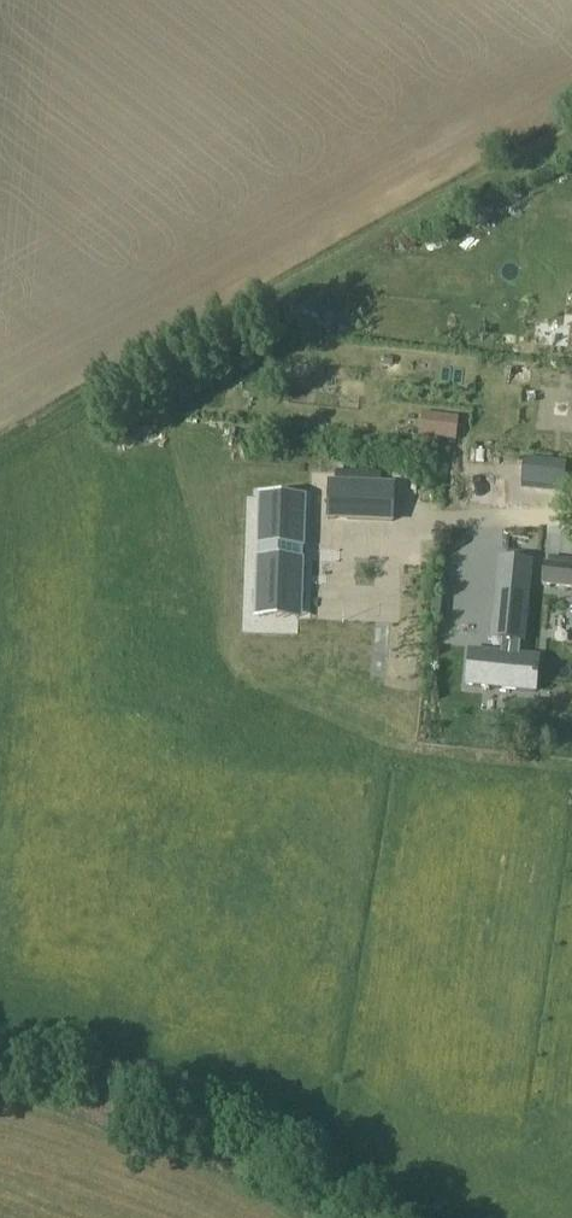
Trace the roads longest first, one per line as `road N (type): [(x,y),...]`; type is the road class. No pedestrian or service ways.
road 1 (track): [(0,454),(571,133)]

